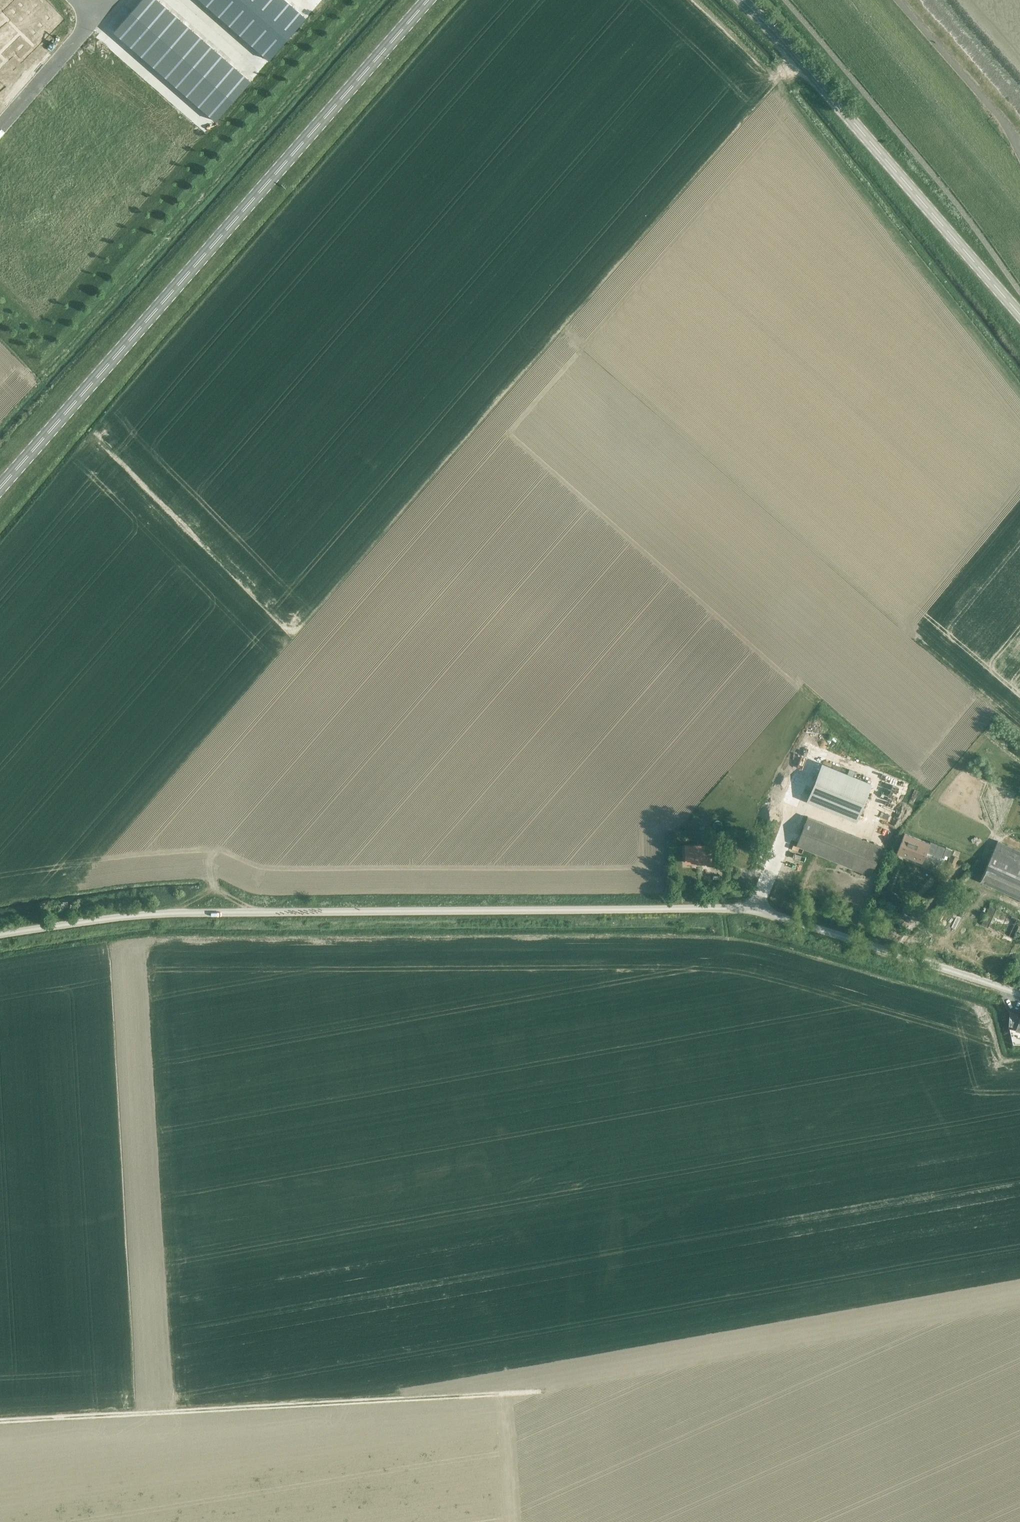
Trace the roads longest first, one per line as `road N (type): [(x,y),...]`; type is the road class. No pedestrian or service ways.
road 1 (unclassified): [(0,935),(182,913),(736,909),(1019,993)]
road 2 (track): [(0,1420),(532,1391),(538,1521)]
road 3 (secondary): [(429,0),(0,491)]
road 4 (secondary): [(1019,314),(742,0)]

